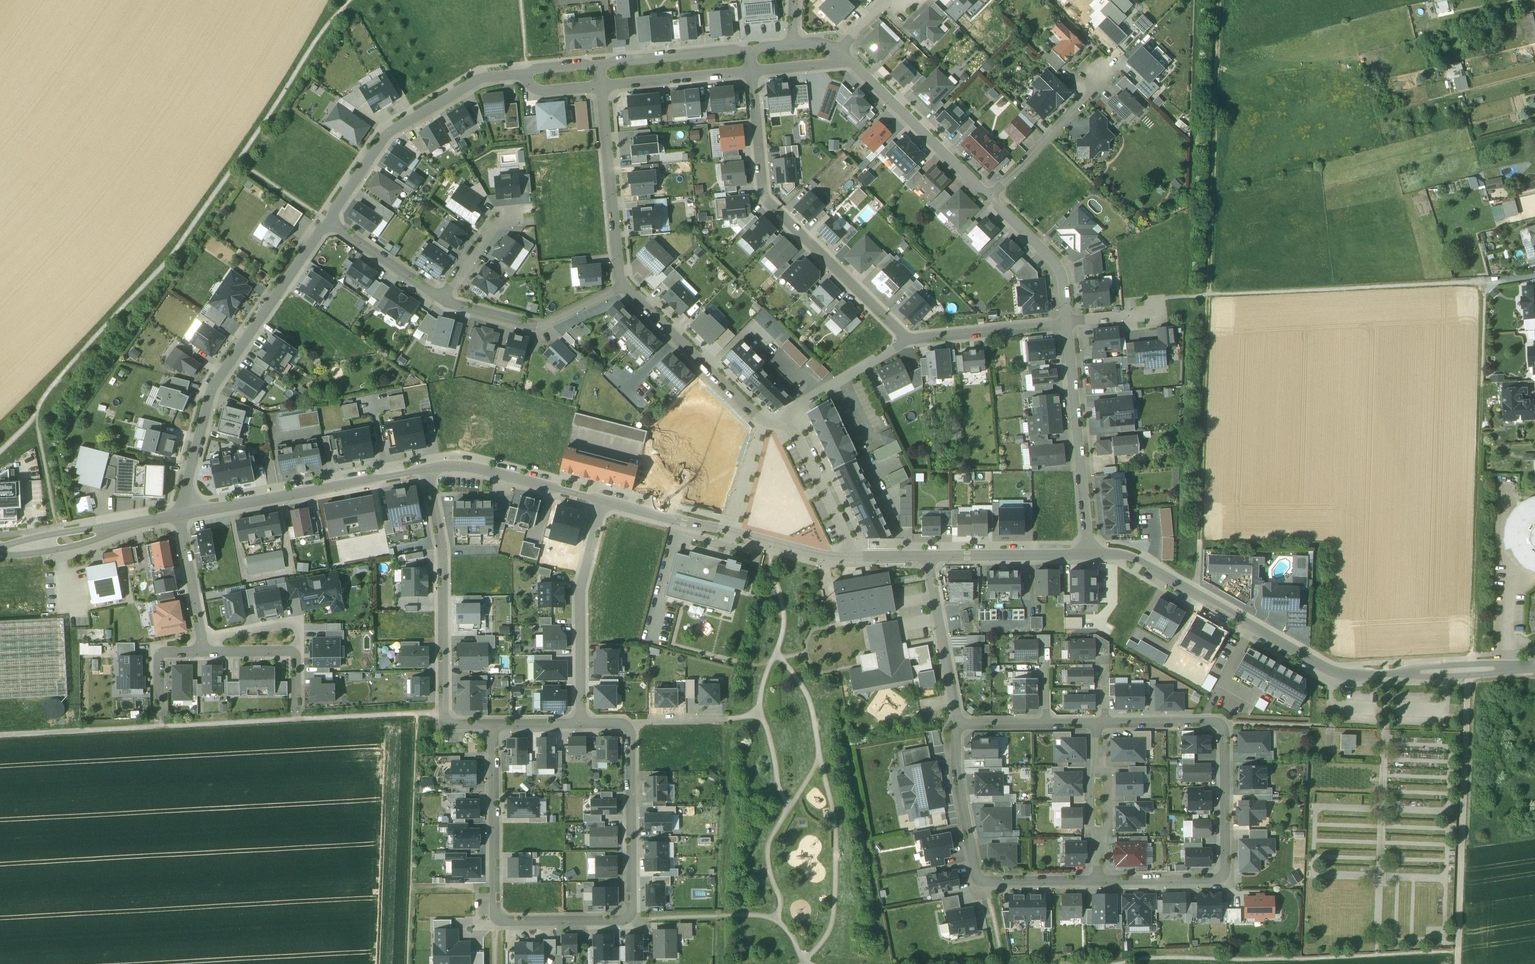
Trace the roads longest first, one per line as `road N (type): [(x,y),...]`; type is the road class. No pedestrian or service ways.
road 1 (track): [(1200,598),(1218,0)]
road 2 (track): [(0,736),(442,711)]
road 3 (residential): [(1106,722),(1222,725),(1225,871),(1219,880),(1099,881)]
road 4 (track): [(1481,282),(1473,655)]
road 5 (residential): [(192,513),(189,477),(213,387),(326,221)]
road 6 (residential): [(907,339),(761,198),(751,72)]
road 7 (residential): [(494,724),(496,922),(627,922)]
road 8 (residential): [(427,469),(442,555),(443,719),(494,724)]
road 9 (track): [(1457,963),(1467,671)]
road 10 (residential): [(1099,881),(980,881),(957,770),(959,724)]
road 11 (residential): [(1090,554),(1140,563),(1332,673)]
road 12 (residential): [(326,221),(392,132),(480,81),(524,76)]
road 13 (residential): [(601,499),(850,557)]
road 14 (residential): [(192,513),(427,469)]
road 15 (residential): [(1068,320),(1090,554)]
road 16 (residential): [(582,723),(580,589),(601,499)]
road 17 (residential): [(619,286),(769,425)]
road 18 (residential): [(841,59),(992,196)]
road 19 (unclassified): [(1332,673),(1534,668)]
road 20 (residential): [(600,86),(619,286)]
road 21 (residential): [(627,722),(627,922)]
road 22 (residential): [(619,286),(539,327),(443,301)]
road 23 (residential): [(0,551),(179,516)]
road 24 (residential): [(427,469),(467,467),(601,499)]
road 25 (residential): [(992,196),(1114,68)]
road 26 (residential): [(959,724),(927,557)]
road 27 (residential): [(927,557),(1090,554)]
road 28 (residential): [(850,557),(797,435),(769,425)]
road 29 (residential): [(769,425),(907,339)]
road 30 (residential): [(1068,320),(907,339)]
road 31 (residential): [(204,651),(290,651),(296,720)]
road 32 (residential): [(600,86),(751,72)]
road 33 (residential): [(749,51),(598,65)]
road 34 (residential): [(992,196),(1056,263),(1068,320)]
road 35 (residential): [(443,301),(326,221)]
road 36 (residential): [(204,651),(179,516)]
road 37 (residential): [(443,301),(499,218),(531,215)]

